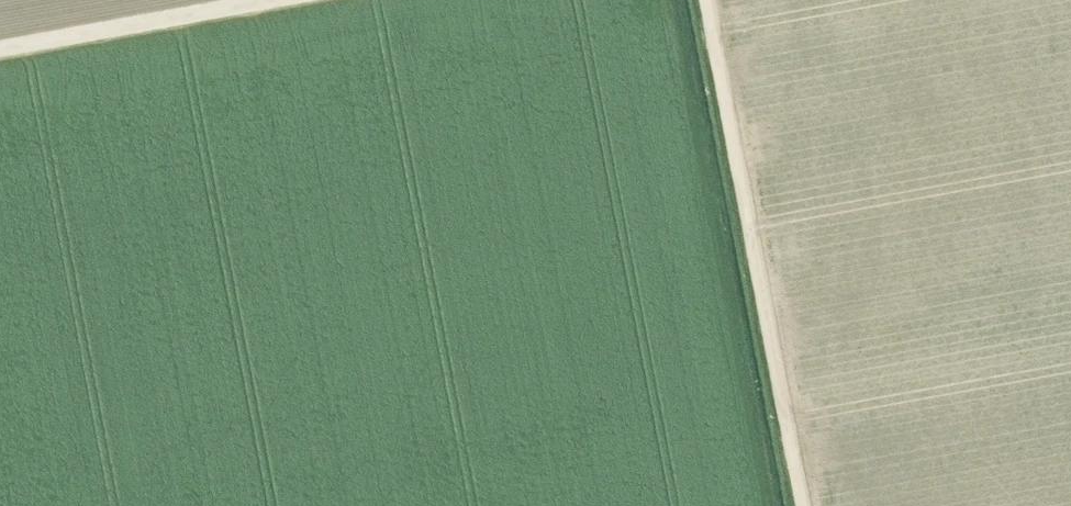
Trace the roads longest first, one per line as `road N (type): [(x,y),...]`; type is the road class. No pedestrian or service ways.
road 1 (track): [(802,505),(705,0)]
road 2 (track): [(0,51),(278,0)]

